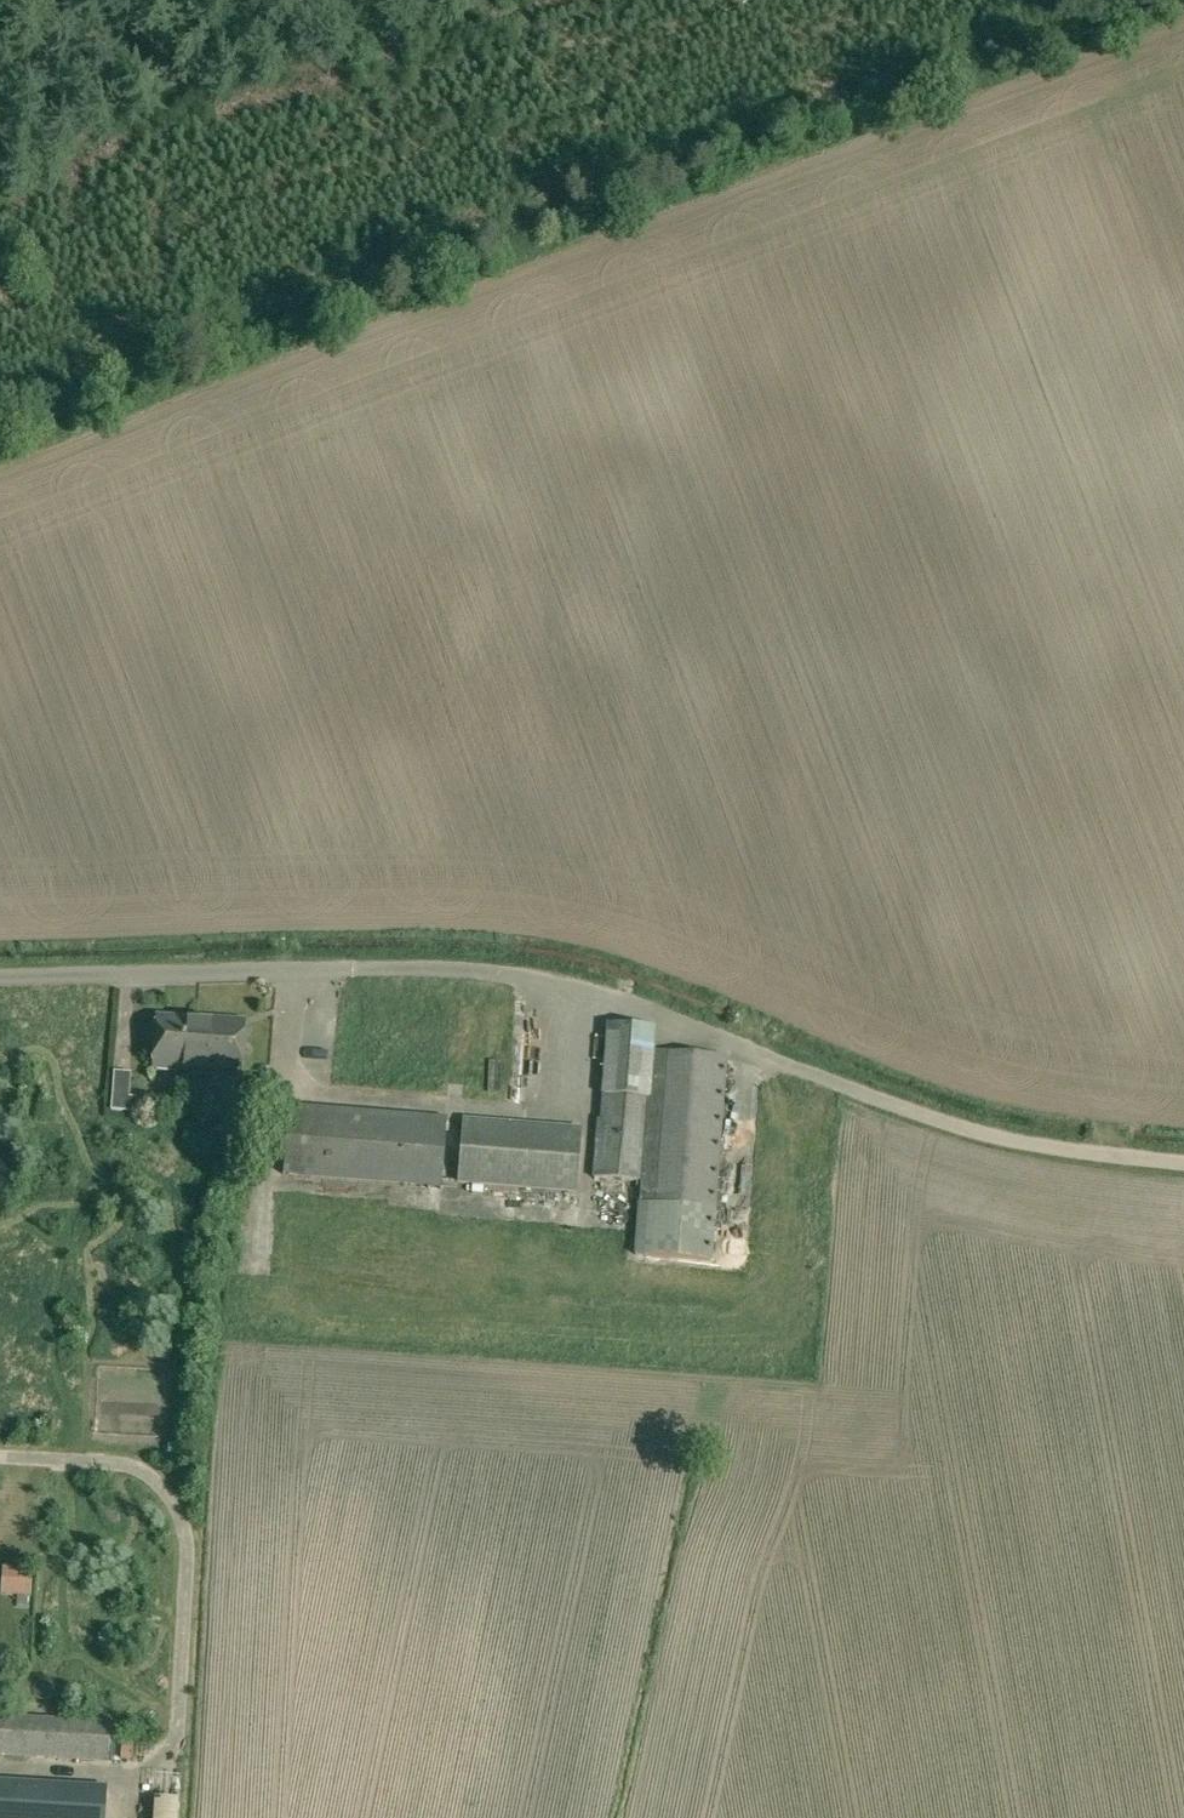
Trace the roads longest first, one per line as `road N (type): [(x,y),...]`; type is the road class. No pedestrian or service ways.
road 1 (unclassified): [(743,1054),(632,1012),(505,978),(343,970),(0,980)]
road 2 (track): [(1183,1166),(1015,1145),(743,1054)]

